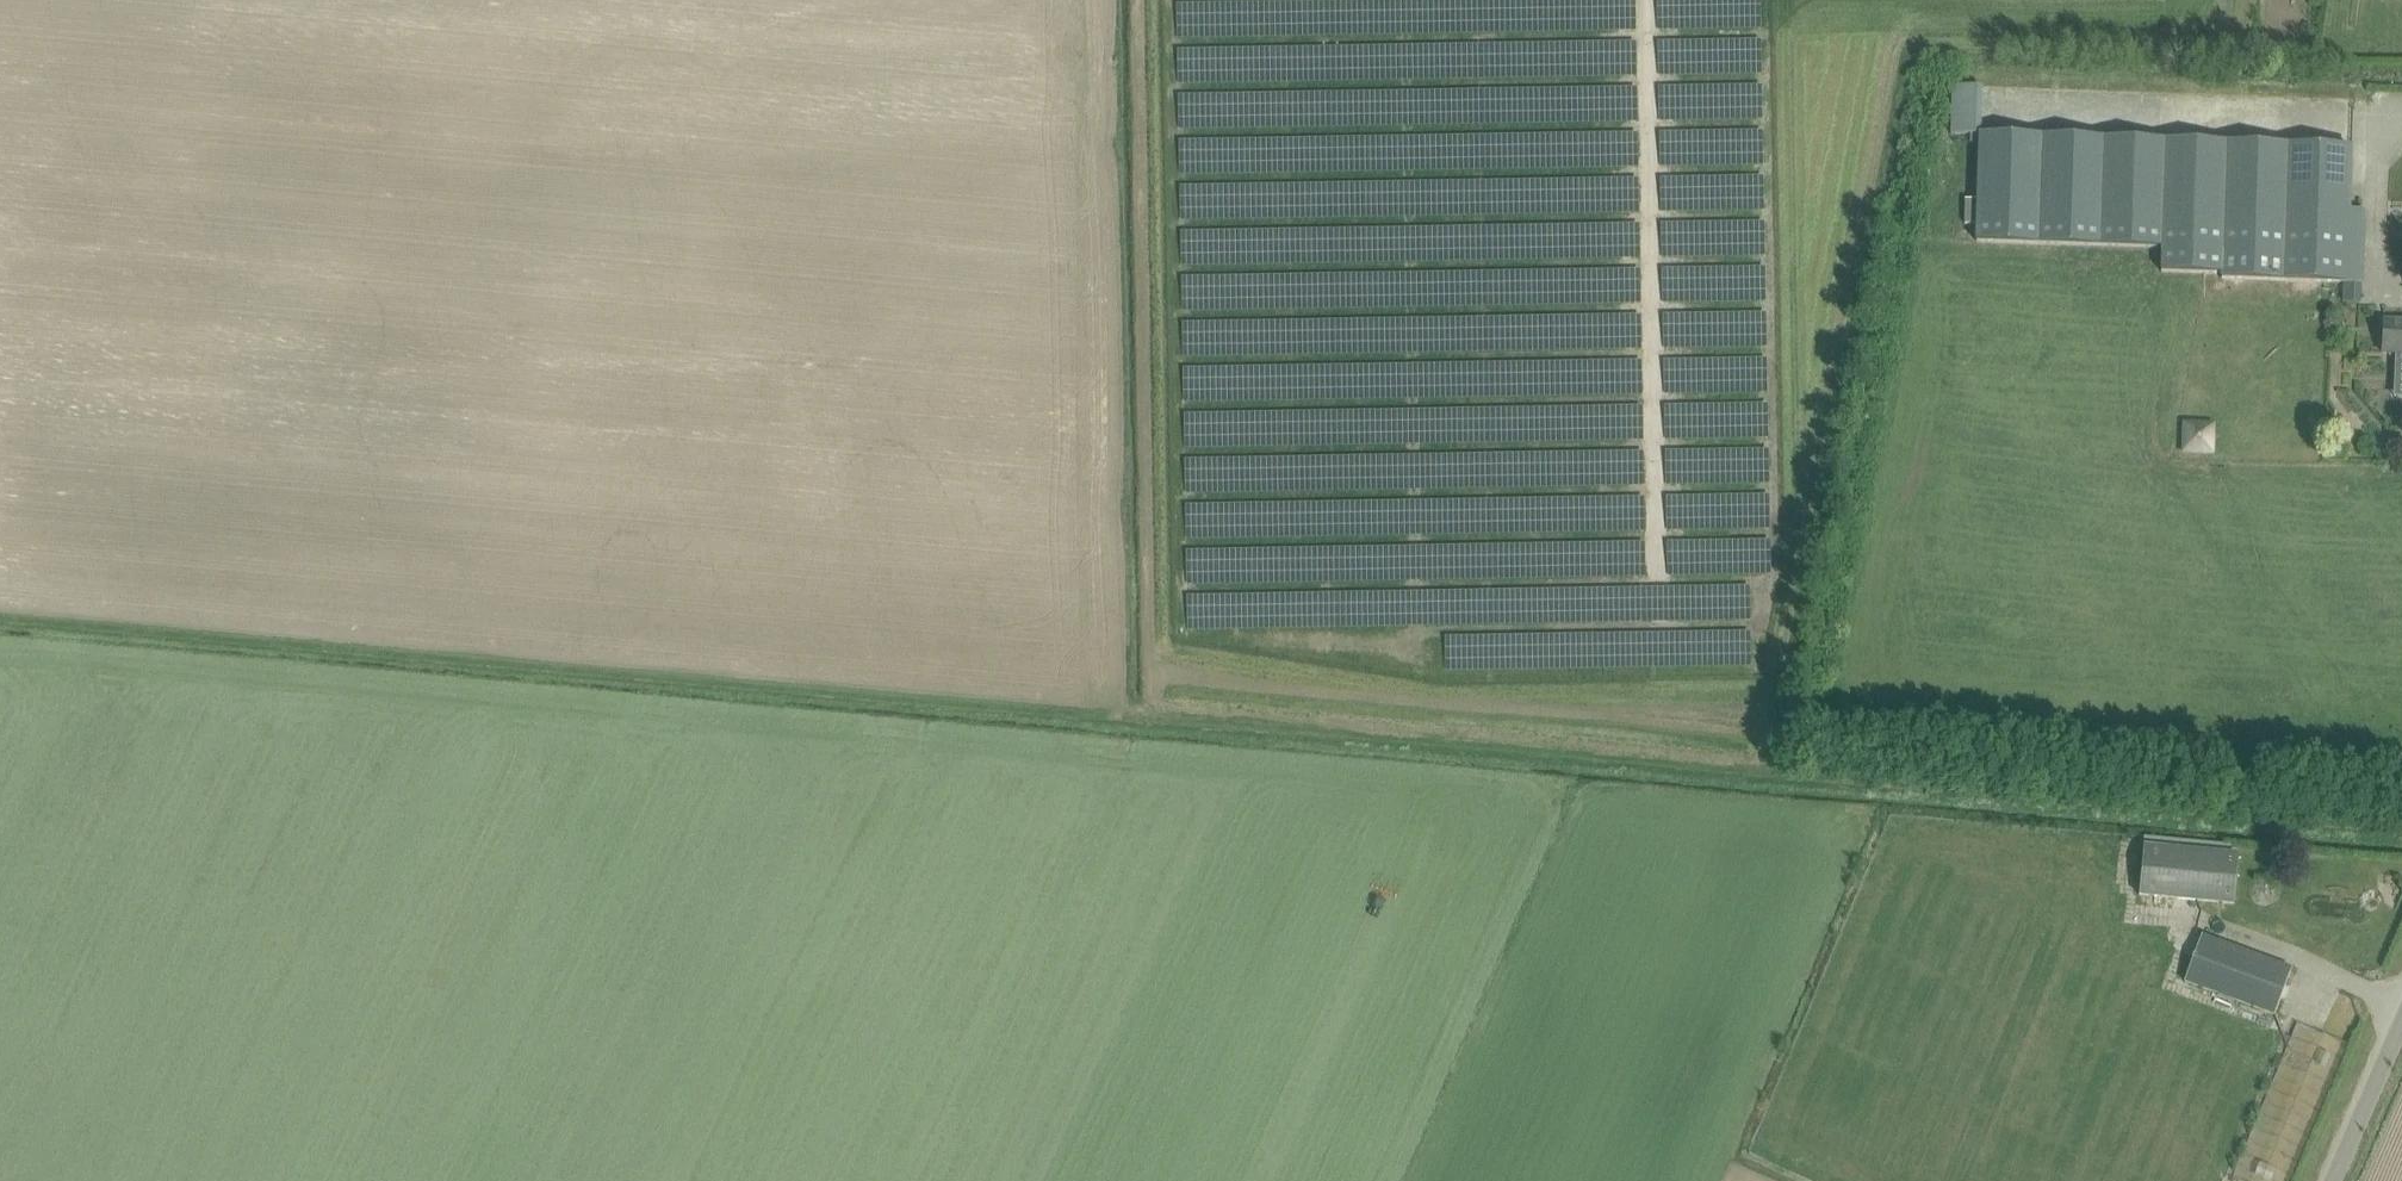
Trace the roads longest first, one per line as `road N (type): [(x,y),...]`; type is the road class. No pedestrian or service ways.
road 1 (track): [(1657,568),(1647,0)]
road 2 (unclassified): [(2328,1180),(2401,1003)]

